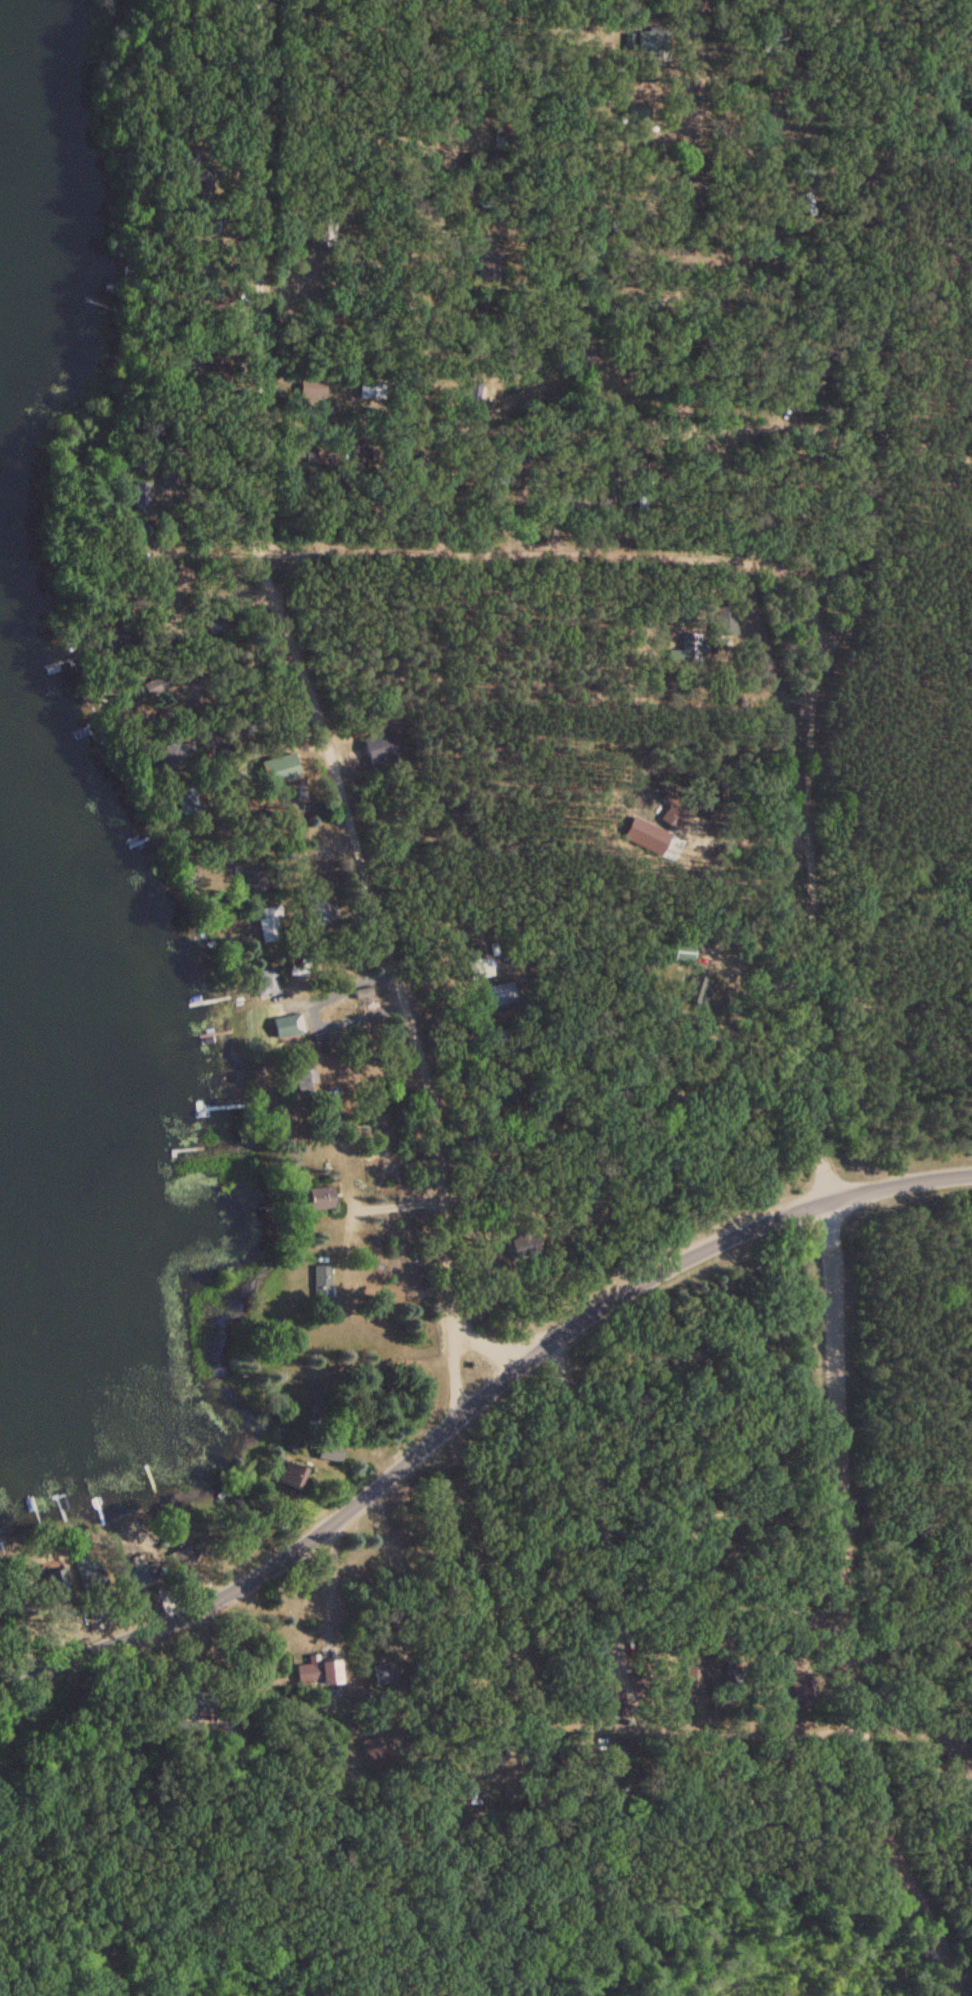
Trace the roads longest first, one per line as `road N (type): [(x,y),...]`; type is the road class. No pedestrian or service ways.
road 1 (residential): [(956,1995),(952,1941),(874,1819),(837,1567),(800,827),(802,616),(818,587)]
road 2 (residential): [(479,1361),(439,1259),(419,1085),(391,966),(248,519),(247,0)]
road 3 (residential): [(971,1144),(867,1151),(740,1195),(534,1316),(290,1525),(196,1575),(41,1630),(0,1636)]
road 4 (residential): [(845,418),(838,404),(815,395),(251,391)]
road 5 (residential): [(818,587),(787,550),(739,529),(248,519)]
road 6 (residential): [(854,1684),(720,1696),(373,1692),(312,1655)]
road 7 (residential): [(458,394),(455,16)]
road 8 (residential): [(686,398),(638,29)]
road 9 (residential): [(818,587),(844,559),(859,504),(861,468),(845,418)]
road 10 (residential): [(845,418),(971,398)]

